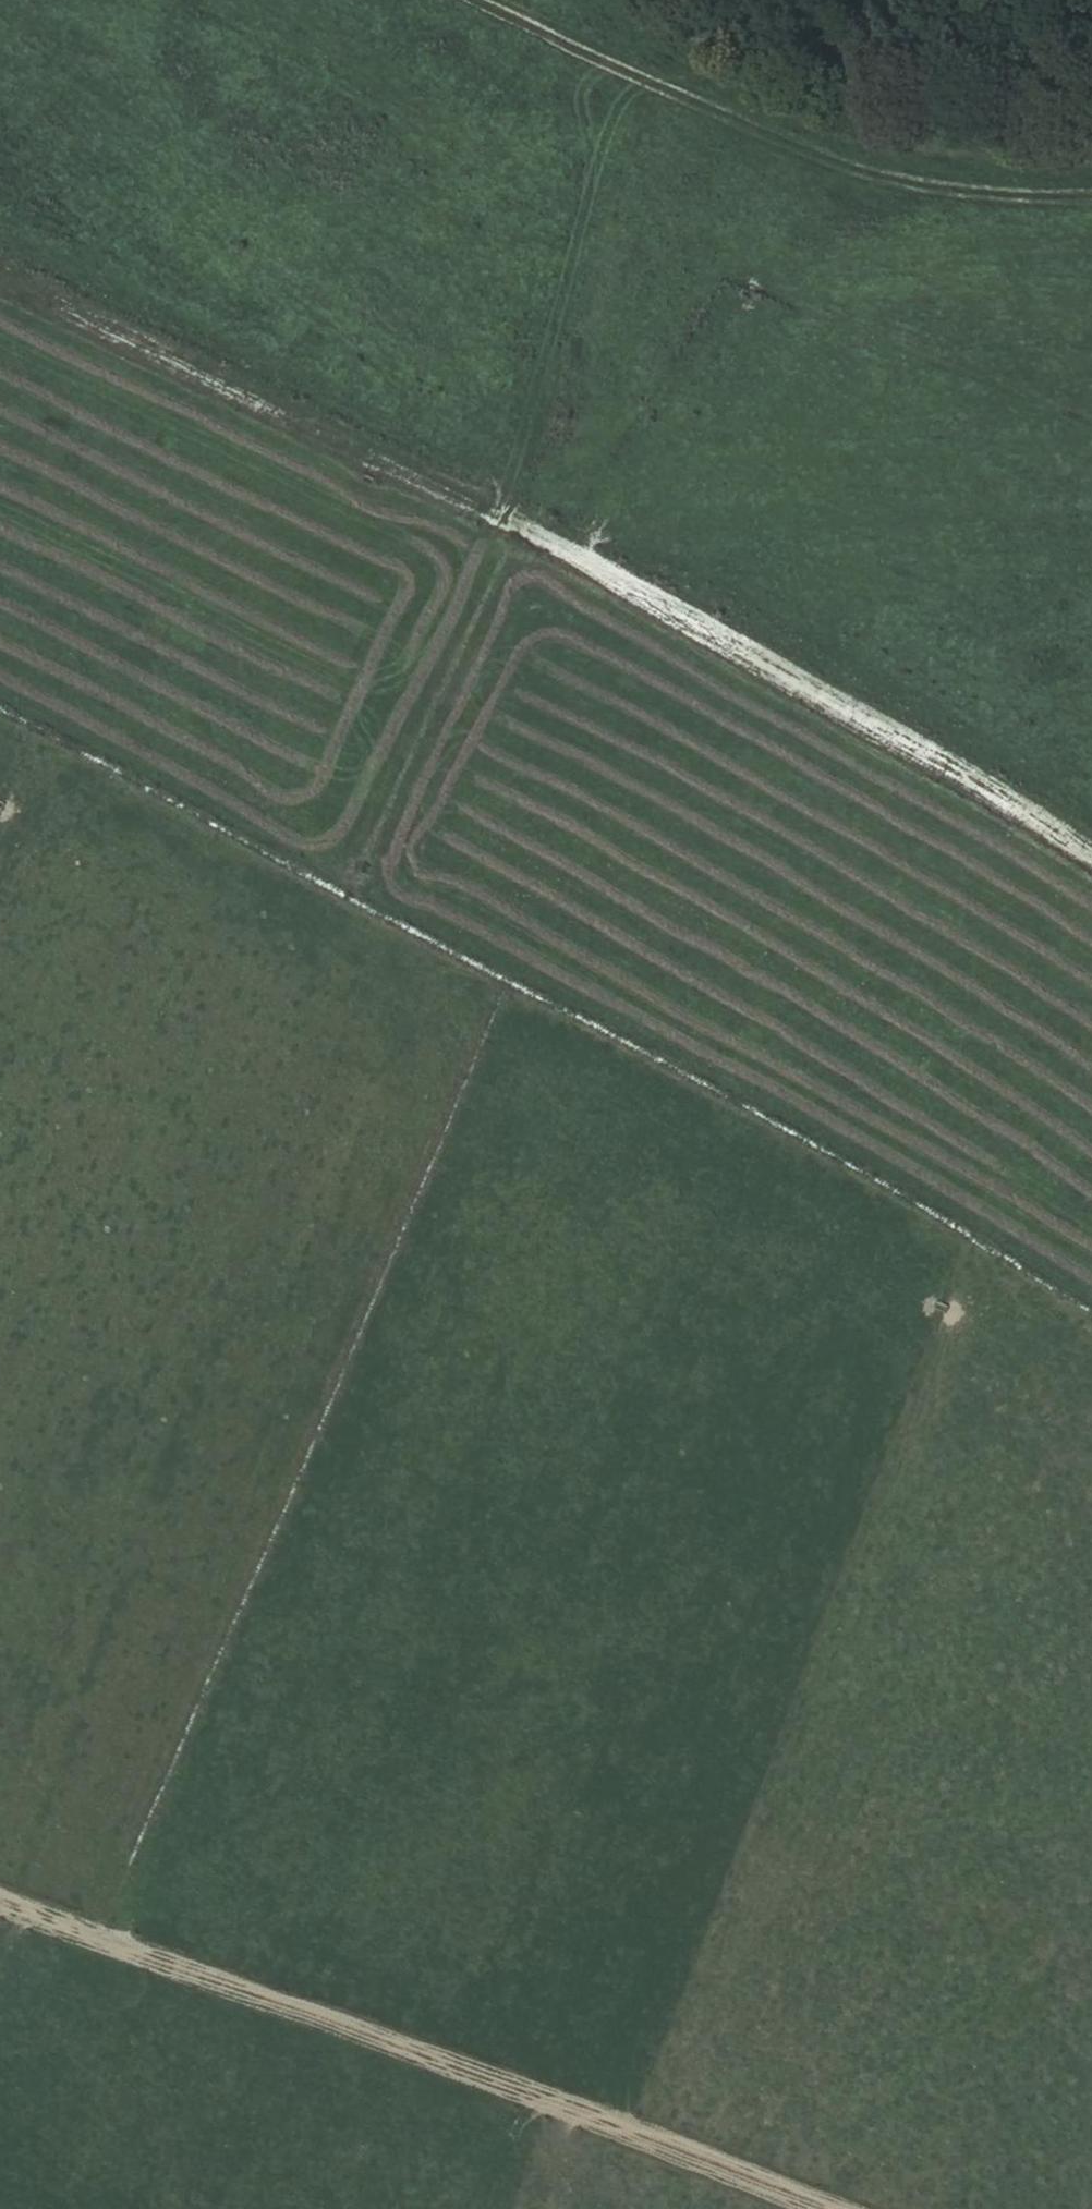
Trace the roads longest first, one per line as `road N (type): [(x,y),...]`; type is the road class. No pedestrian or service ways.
road 1 (track): [(848,0),(1091,72)]

